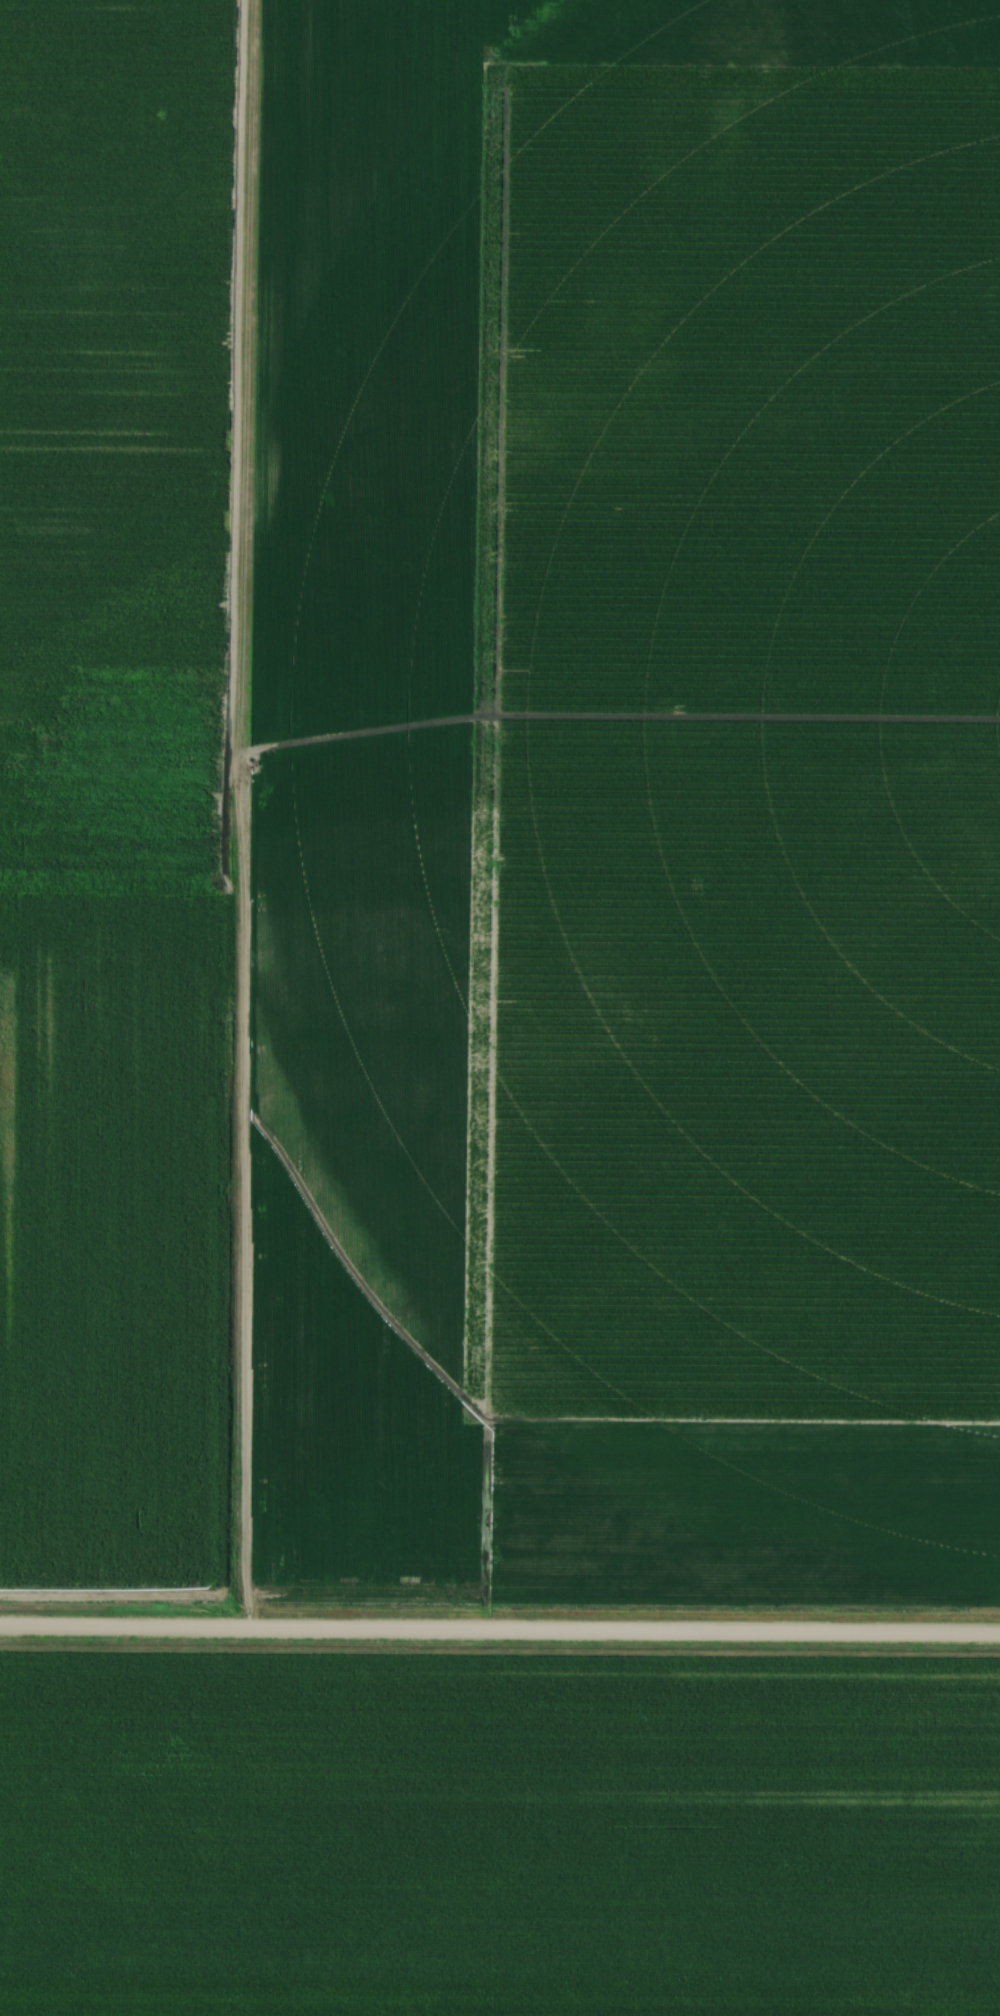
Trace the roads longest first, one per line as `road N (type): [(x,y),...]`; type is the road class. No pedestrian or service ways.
road 1 (residential): [(999,1639),(0,1629)]

